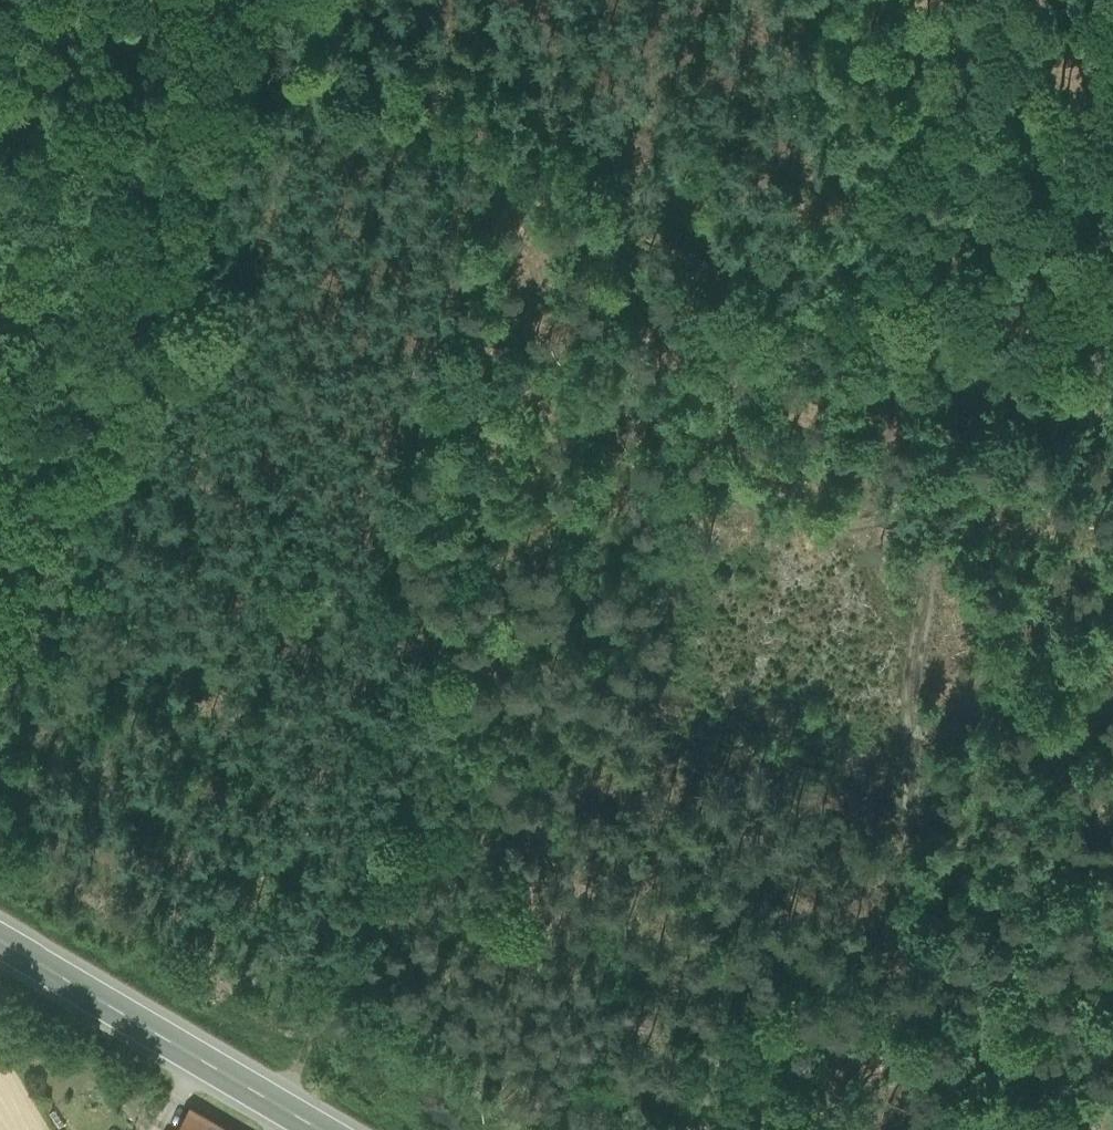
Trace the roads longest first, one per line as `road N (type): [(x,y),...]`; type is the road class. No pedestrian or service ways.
road 1 (secondary): [(0,940),(323,1129)]

